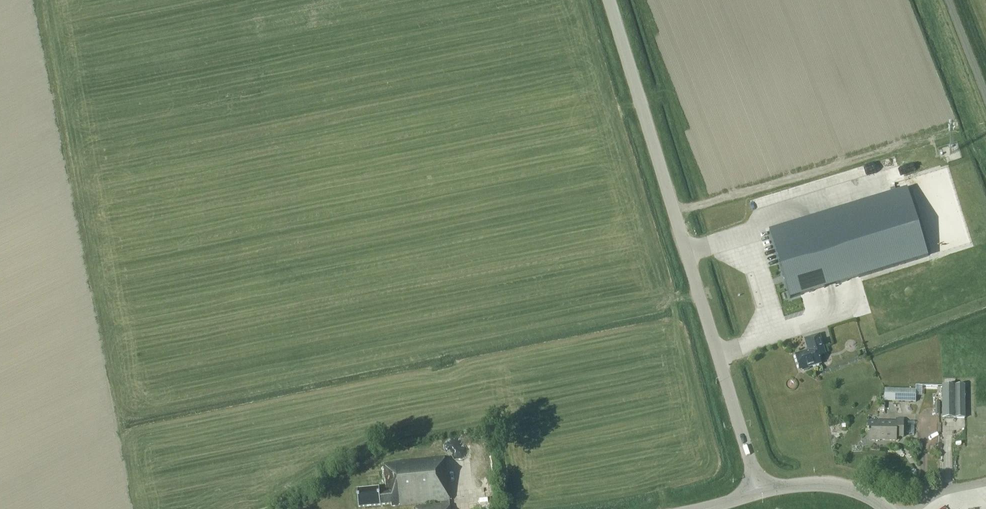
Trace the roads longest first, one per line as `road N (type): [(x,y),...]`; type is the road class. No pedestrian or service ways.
road 1 (tertiary): [(760,493),(610,0)]
road 2 (tertiary): [(888,508),(827,483),(760,493)]

